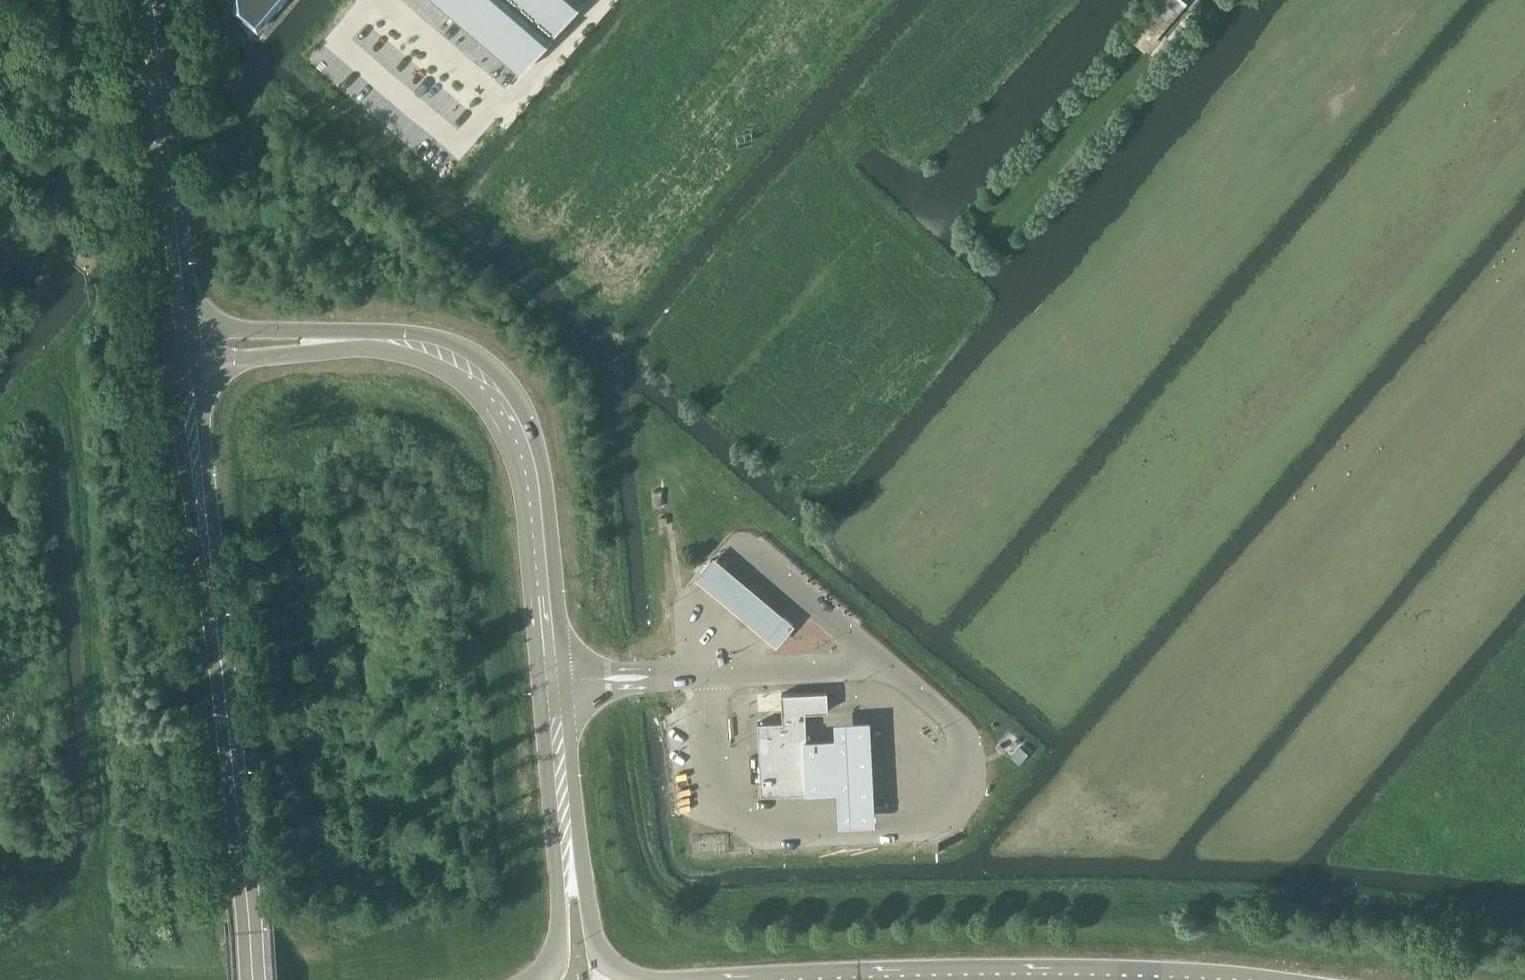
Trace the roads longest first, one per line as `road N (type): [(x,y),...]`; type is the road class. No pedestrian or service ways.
road 1 (primary): [(257,979),(185,363)]
road 2 (primary): [(567,818),(540,528),(523,436),(477,371),(421,345),(385,339)]
road 3 (tertiary): [(181,328),(151,0)]
road 4 (primary): [(385,339),(302,328),(181,328)]
road 5 (primary): [(185,363),(385,339)]
road 6 (primary): [(630,979),(601,955),(594,936),(567,818)]
road 7 (primary): [(567,818),(560,935),(544,979)]

